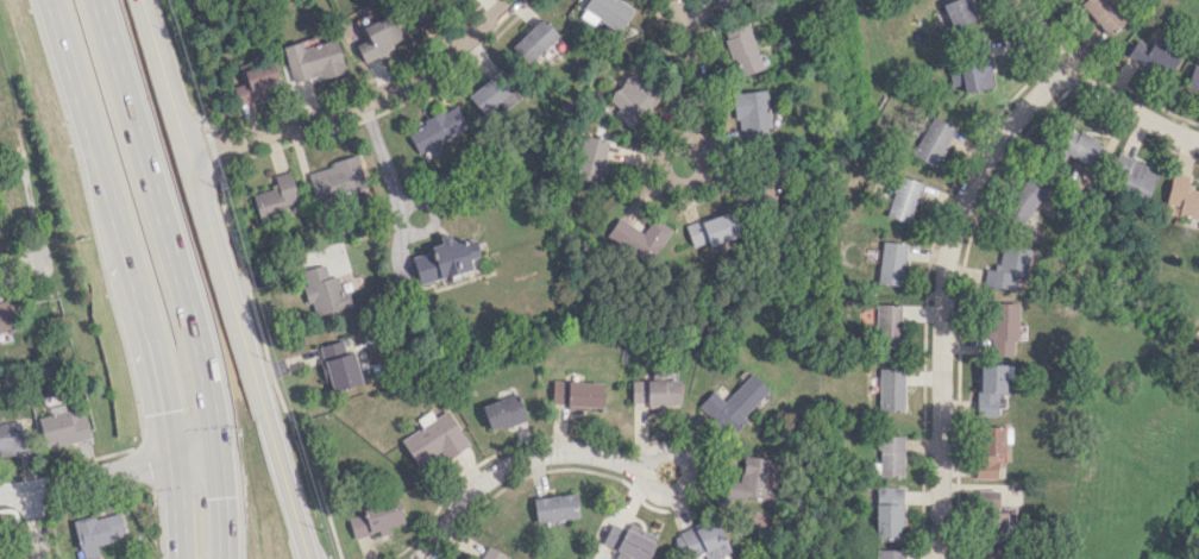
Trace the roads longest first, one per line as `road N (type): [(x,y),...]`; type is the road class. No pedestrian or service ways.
road 1 (tertiary): [(141,0),(308,558)]
road 2 (trunk): [(54,0),(153,328),(177,454),(183,558)]
road 3 (trunk): [(218,558),(212,450),(194,350),(90,0)]
road 4 (residential): [(941,558),(944,302),(953,240),(991,146),(1069,64)]
road 5 (residential): [(188,156),(396,88),(463,44),(509,0)]
road 6 (residential): [(418,558),(466,496),(511,463),(555,451),(646,466)]
road 7 (residential): [(1021,0),(1069,64),(1103,92),(1198,141)]
road 8 (residential): [(0,492),(212,450)]
road 9 (residential): [(669,0),(689,40),(697,94),(698,118),(685,142)]
road 10 (residential): [(678,142),(666,149),(660,169),(682,187),(696,182),(705,163),(693,144),(678,142)]
road 11 (residential): [(646,473),(655,490),(676,492),(689,477),(688,461),(661,451),(646,473)]

